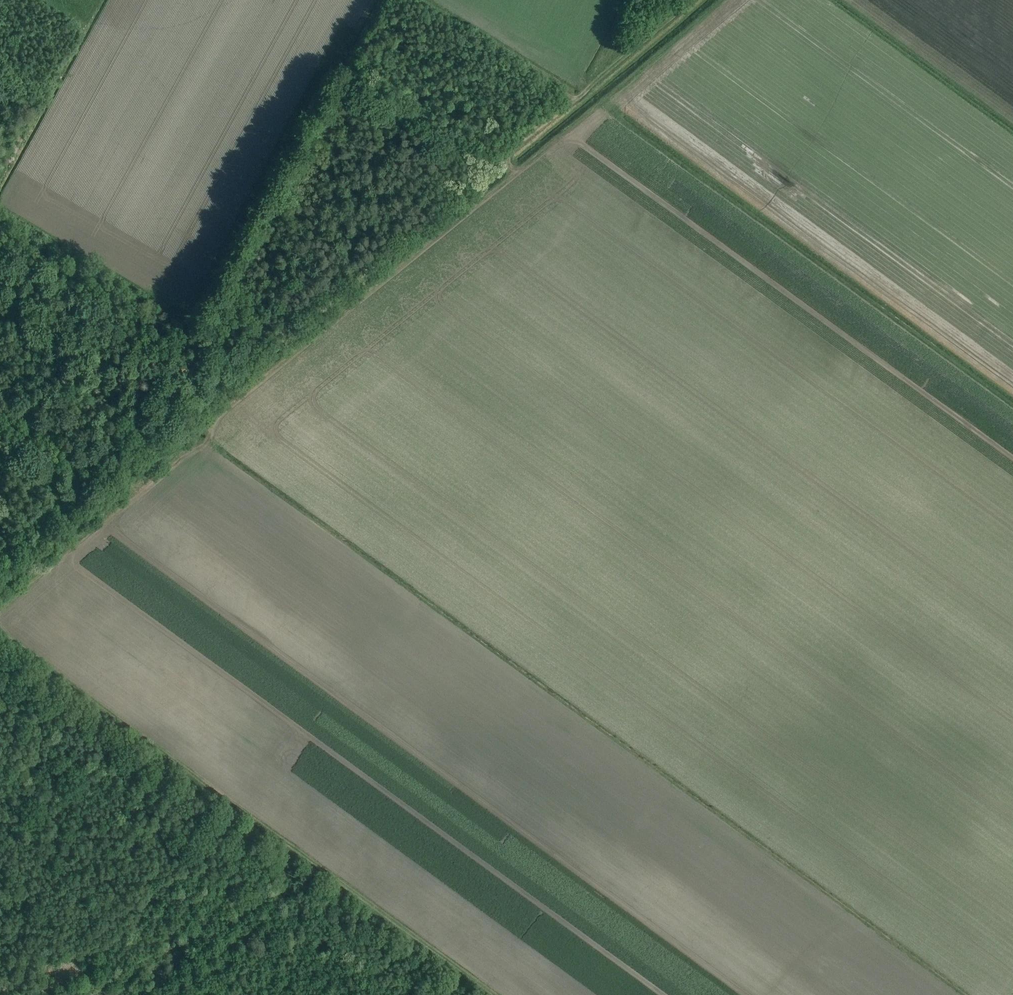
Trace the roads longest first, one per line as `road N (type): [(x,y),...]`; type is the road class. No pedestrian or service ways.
road 1 (track): [(430,0),(586,94)]
road 2 (track): [(586,94),(700,0)]

